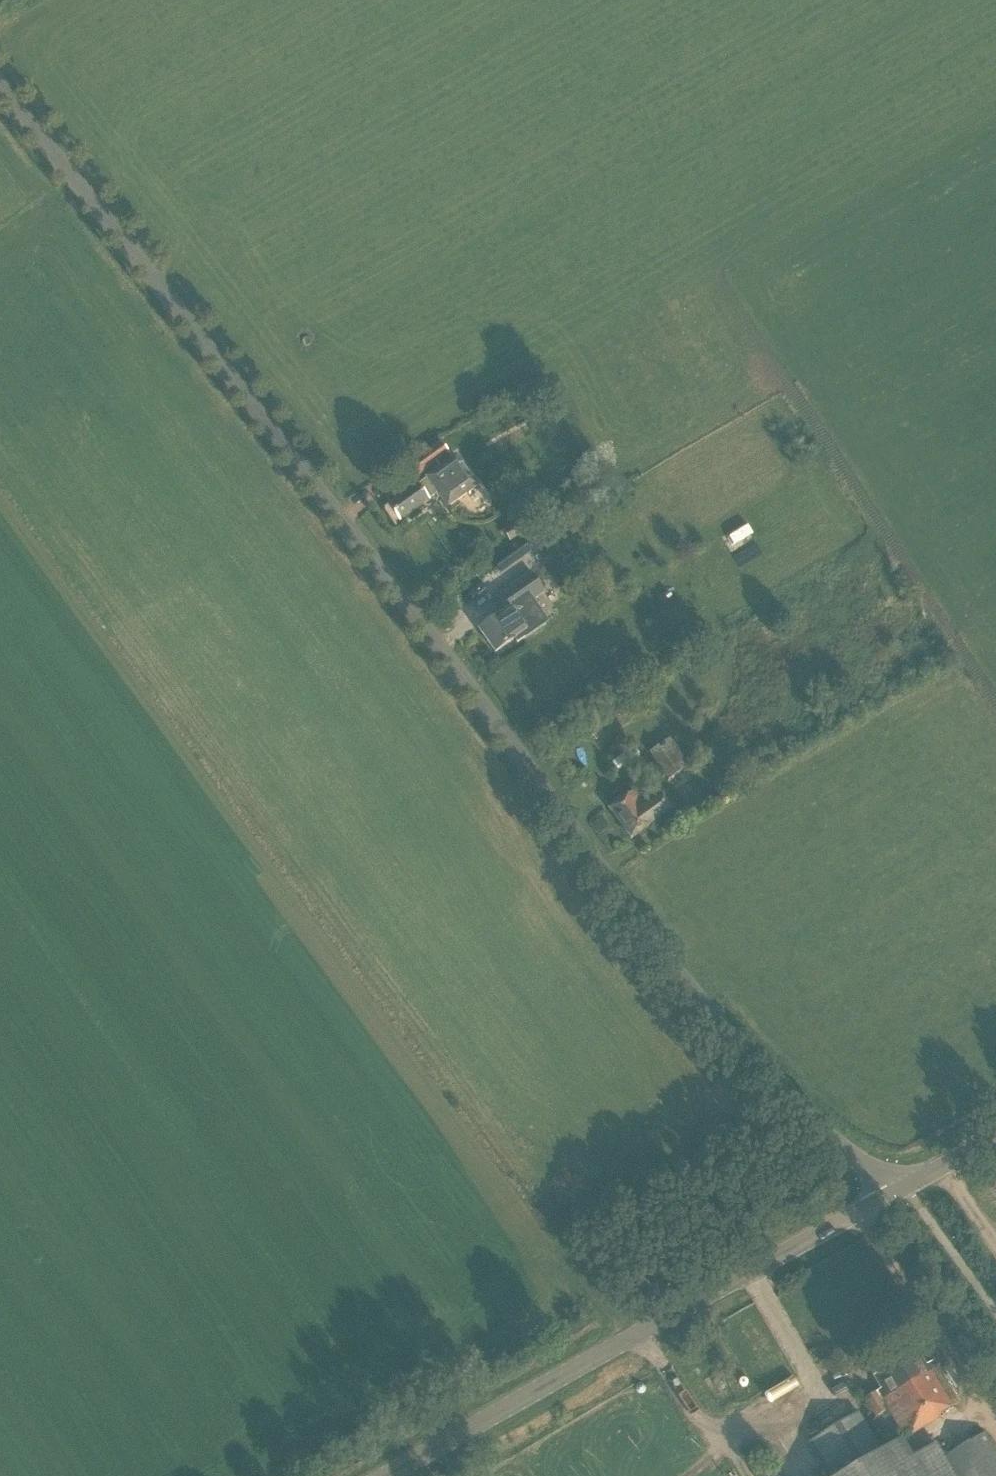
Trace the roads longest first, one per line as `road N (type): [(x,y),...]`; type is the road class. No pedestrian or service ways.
road 1 (unclassified): [(892,1193),(744,1052),(171,301),(0,92)]
road 2 (tertiary): [(385,1475),(892,1193)]

